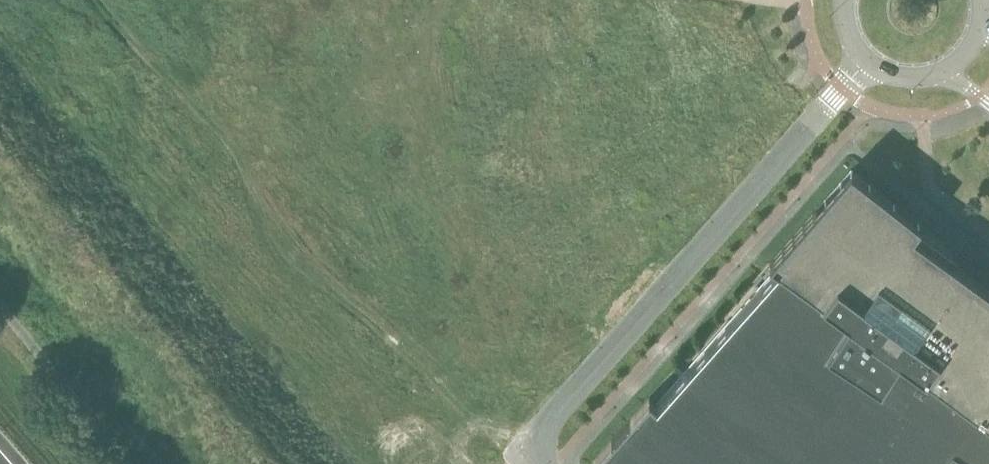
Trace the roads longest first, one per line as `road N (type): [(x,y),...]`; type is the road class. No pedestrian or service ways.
road 1 (unclassified): [(844,91),(518,450),(531,463)]

